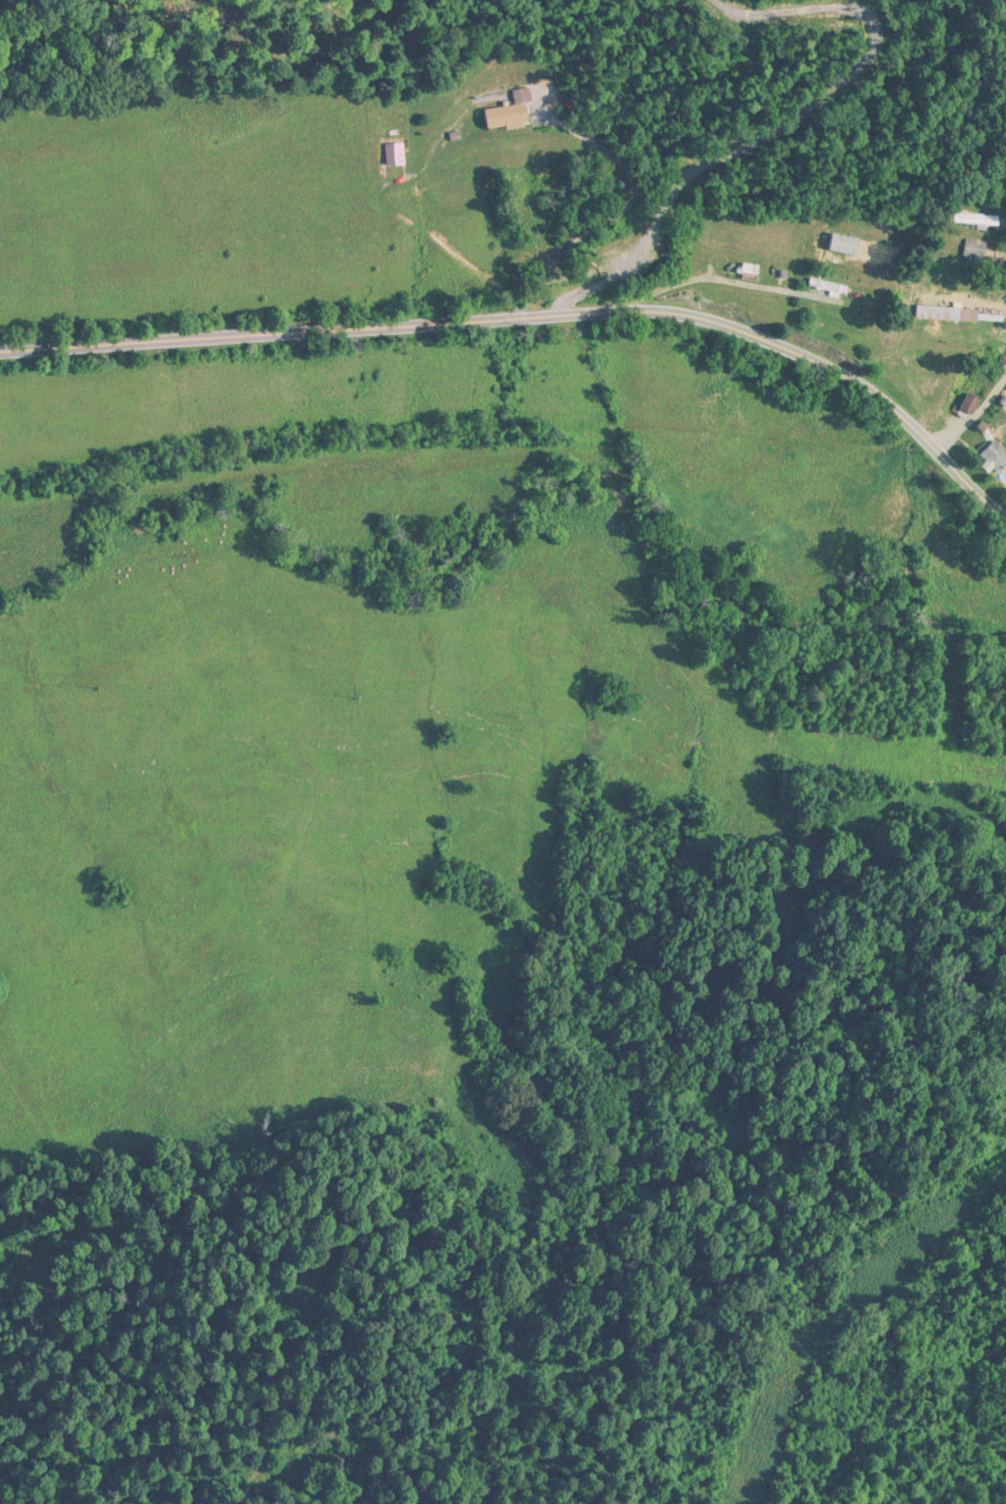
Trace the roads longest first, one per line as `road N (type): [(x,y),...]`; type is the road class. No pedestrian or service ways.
road 1 (residential): [(838,403),(640,342),(172,381),(0,368)]
road 2 (residential): [(1005,538),(838,403)]

